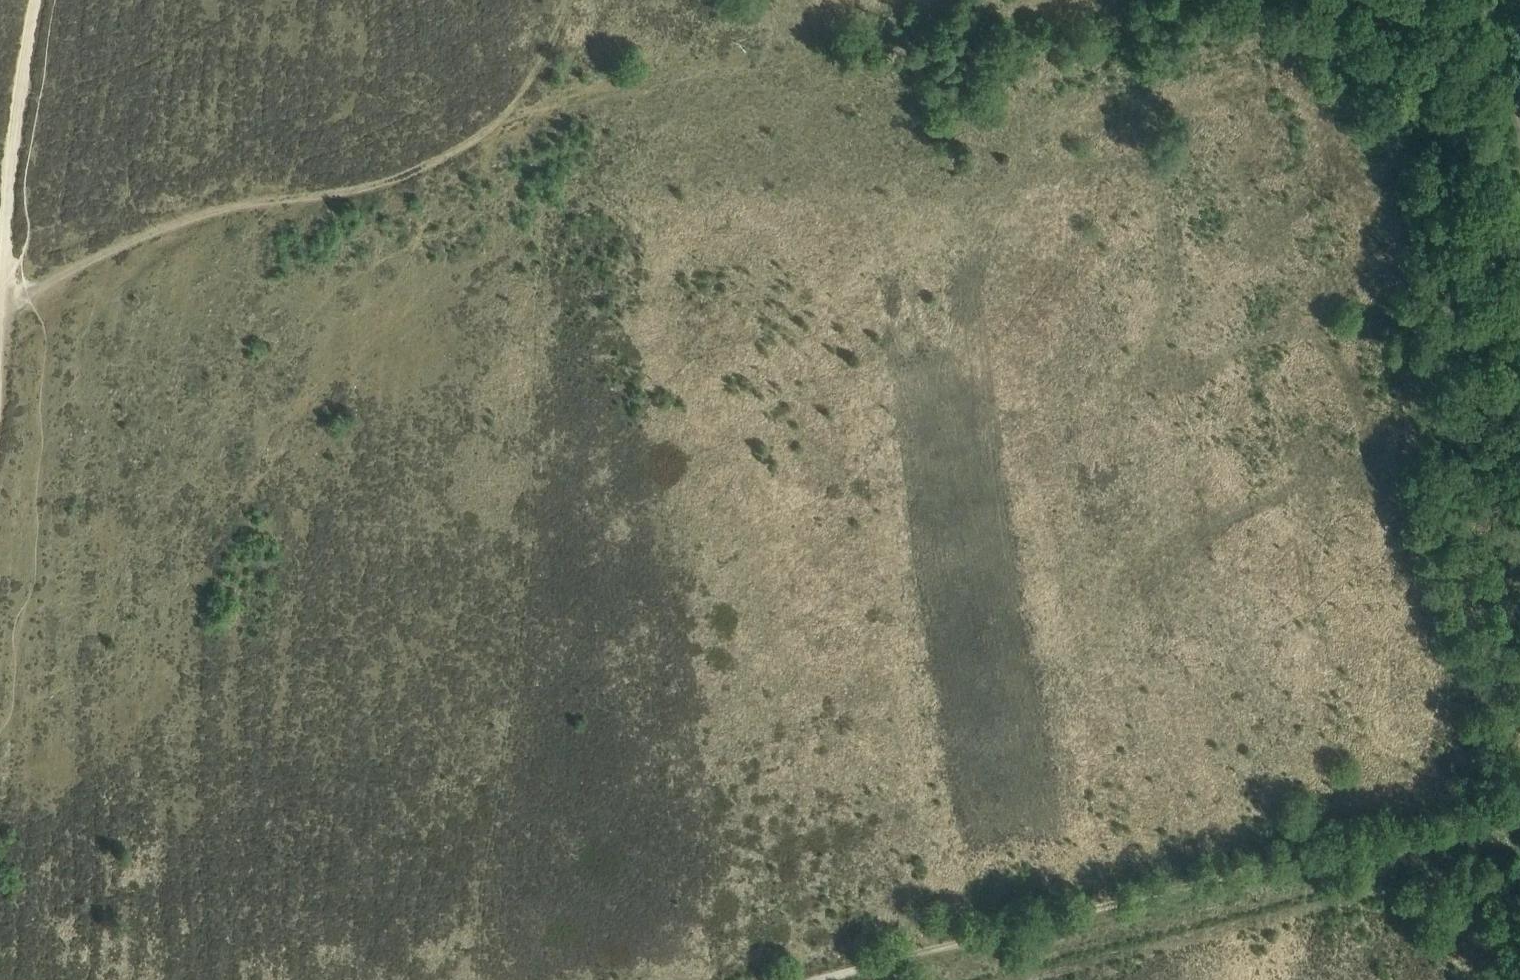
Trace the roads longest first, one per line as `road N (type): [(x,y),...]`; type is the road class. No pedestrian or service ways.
road 1 (track): [(828,979),(1519,808)]
road 2 (track): [(0,339),(11,142),(35,0)]

